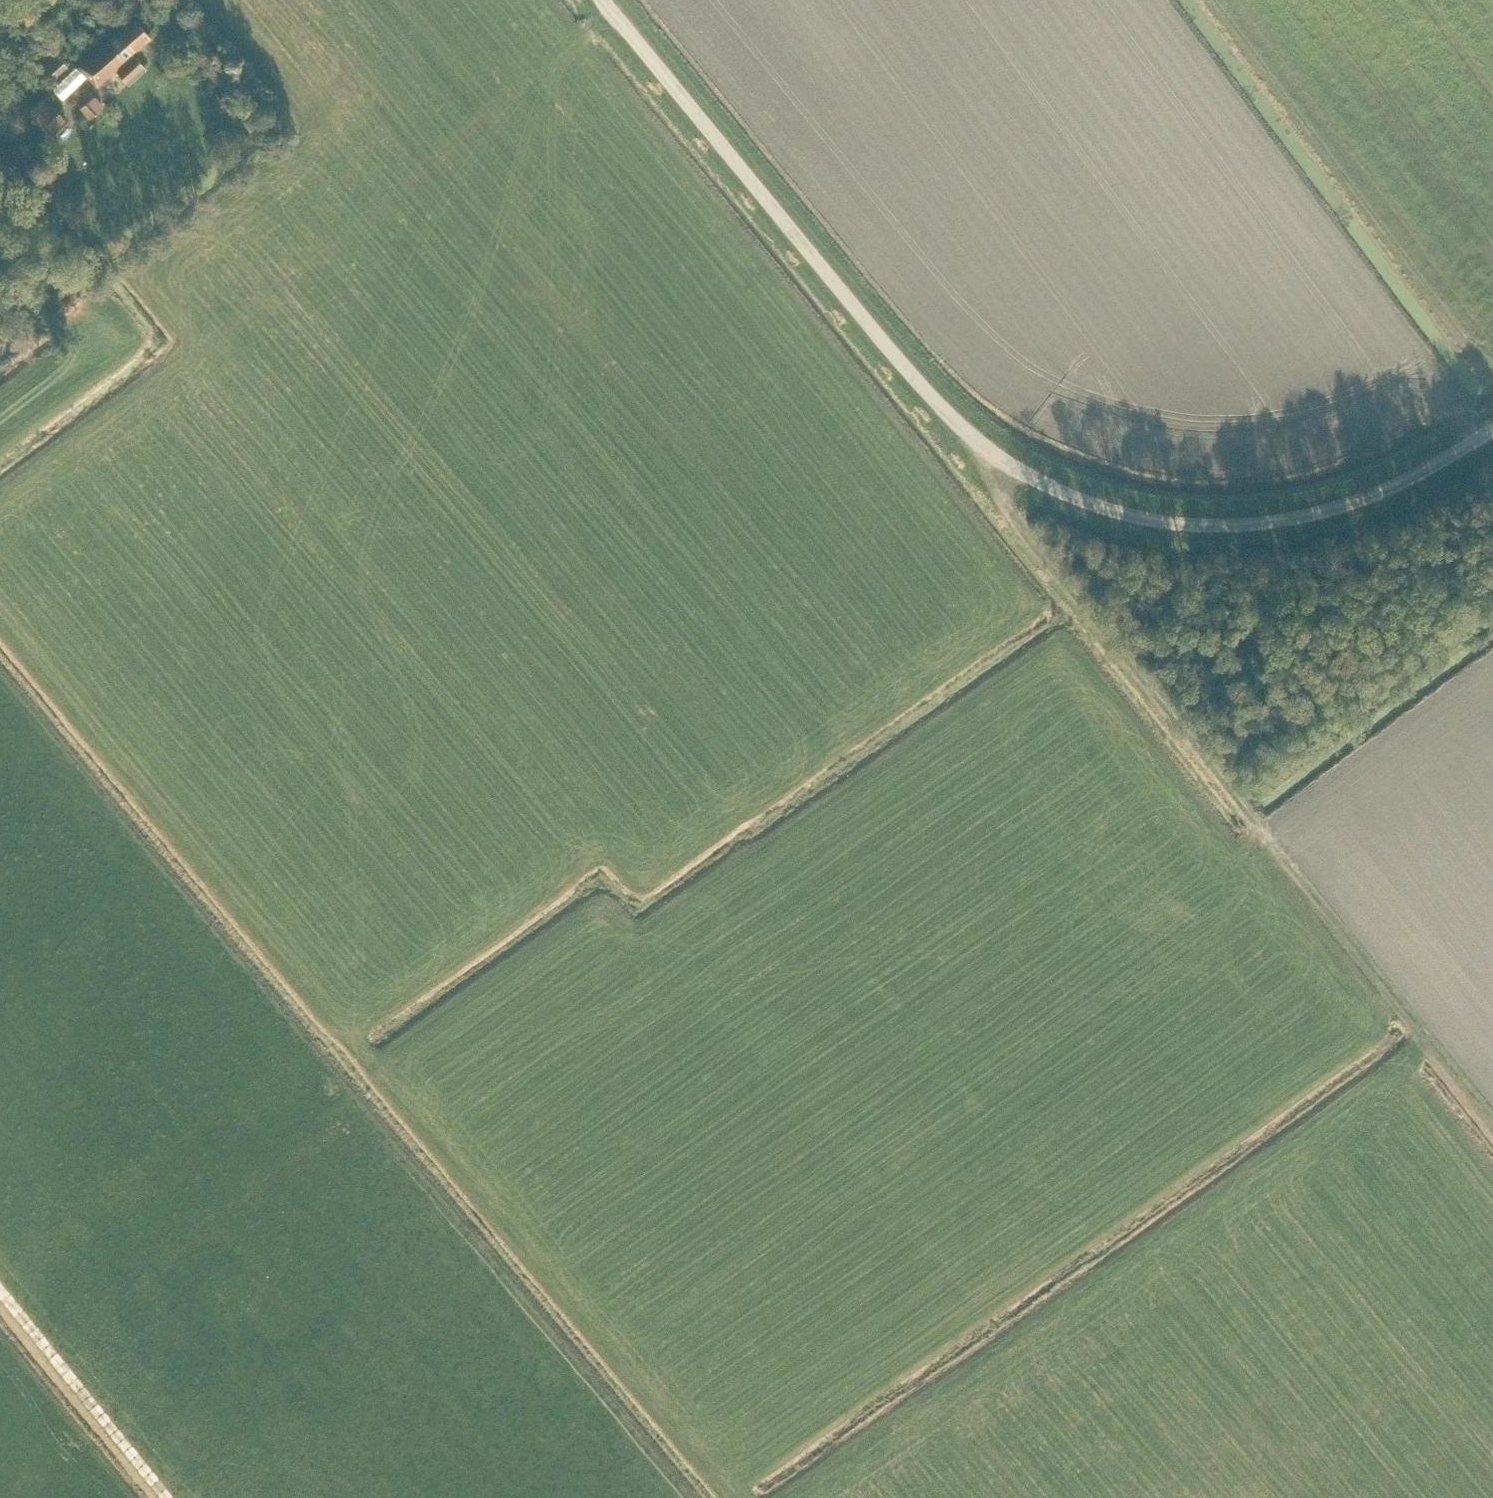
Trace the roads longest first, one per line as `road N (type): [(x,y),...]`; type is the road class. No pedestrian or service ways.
road 1 (unclassified): [(604,0),(965,425),(1063,485),(1174,516),(1289,516),(1397,486),(1492,428)]
road 2 (track): [(978,435),(992,497),(1492,1125)]

